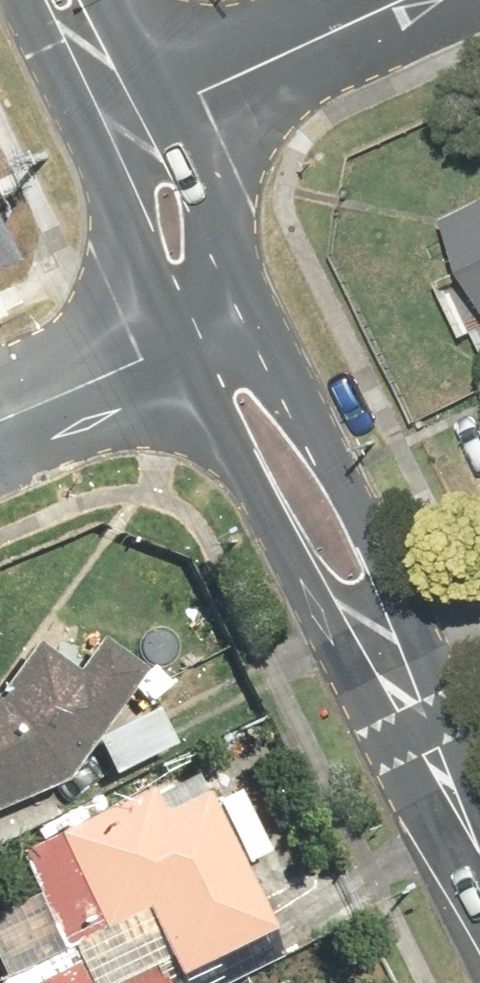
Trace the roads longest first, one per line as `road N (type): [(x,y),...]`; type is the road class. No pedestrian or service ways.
road 1 (tertiary): [(477,859),(389,772),(170,346)]
road 2 (tertiary): [(258,308),(466,757),(477,859)]
road 3 (tertiary): [(157,98),(258,308)]
road 4 (tertiary): [(170,346),(79,132)]
road 5 (residential): [(157,98),(362,0)]
road 6 (residential): [(0,418),(170,346)]
road 7 (tertiary): [(79,132),(18,0)]

